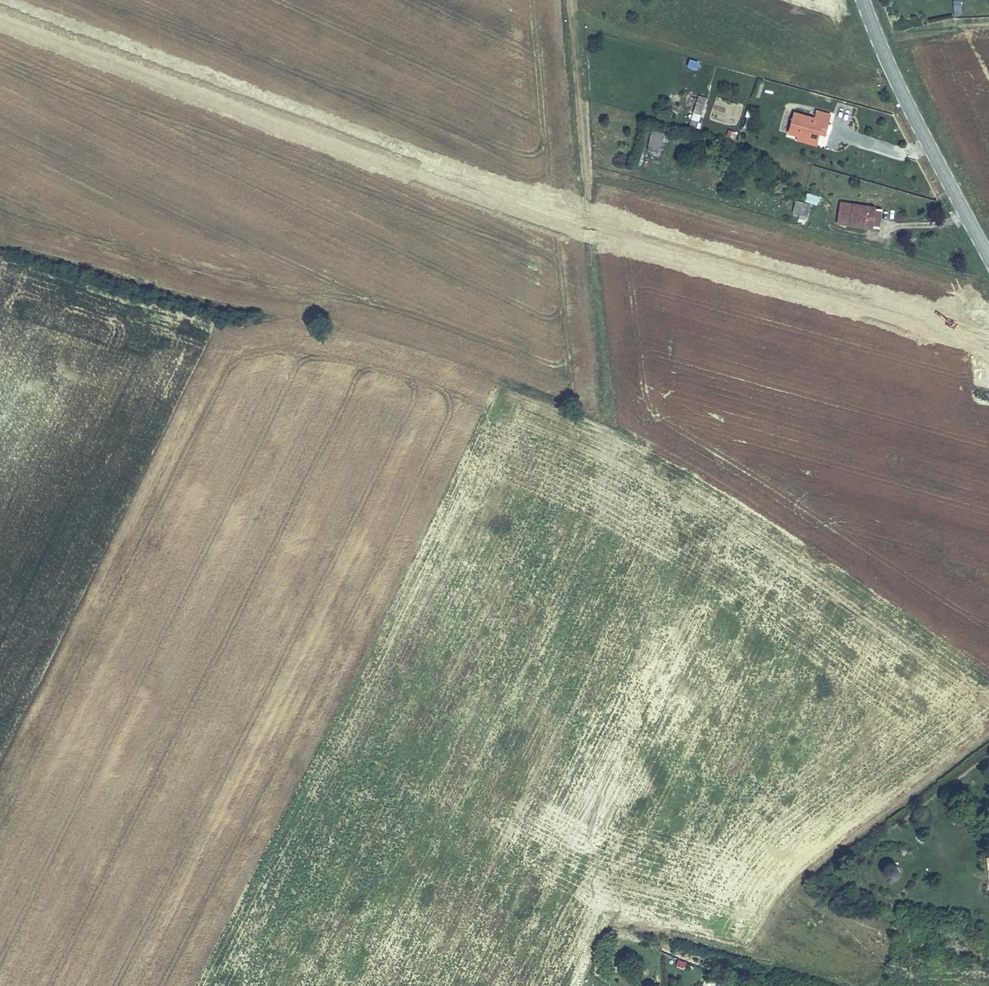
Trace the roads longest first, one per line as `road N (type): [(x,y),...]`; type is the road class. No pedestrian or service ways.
road 1 (secondary): [(863,0),(988,258)]

